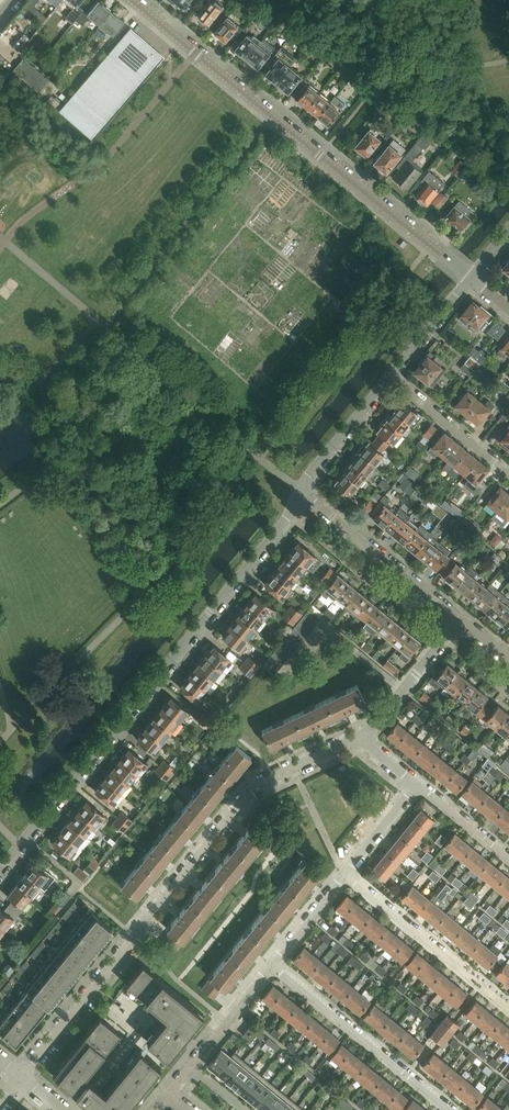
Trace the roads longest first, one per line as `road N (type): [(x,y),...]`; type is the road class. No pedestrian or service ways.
road 1 (residential): [(21,1077),(246,795),(362,737)]
road 2 (residential): [(0,869),(301,493)]
road 3 (tertiary): [(471,278),(133,0)]
road 4 (residential): [(449,1109),(272,965)]
road 5 (residential): [(508,1008),(346,875)]
road 6 (residential): [(461,621),(301,493)]
road 7 (residential): [(171,1097),(272,965)]
road 8 (residential): [(362,737),(461,621)]
road 9 (residential): [(391,377),(508,474)]
road 10 (residential): [(301,493),(391,377)]
road 11 (residential): [(391,377),(471,278)]

